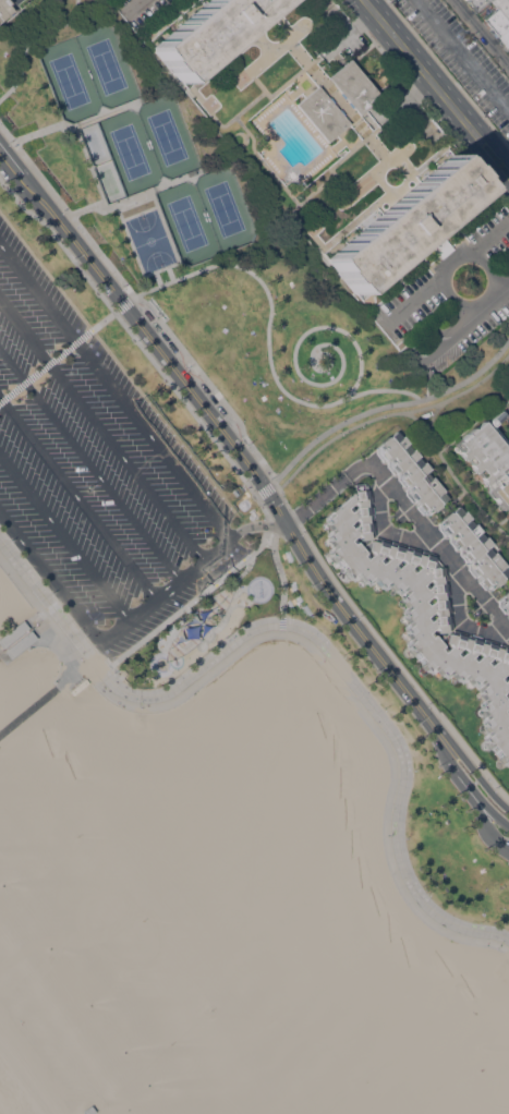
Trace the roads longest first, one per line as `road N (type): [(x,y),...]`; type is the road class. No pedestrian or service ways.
road 1 (tertiary): [(444,740),(335,601),(284,521)]
road 2 (tertiary): [(284,521),(123,304)]
road 3 (secondary): [(352,0),(508,188)]
road 4 (secondary): [(508,162),(375,0)]
road 5 (tertiary): [(123,304),(0,149)]

